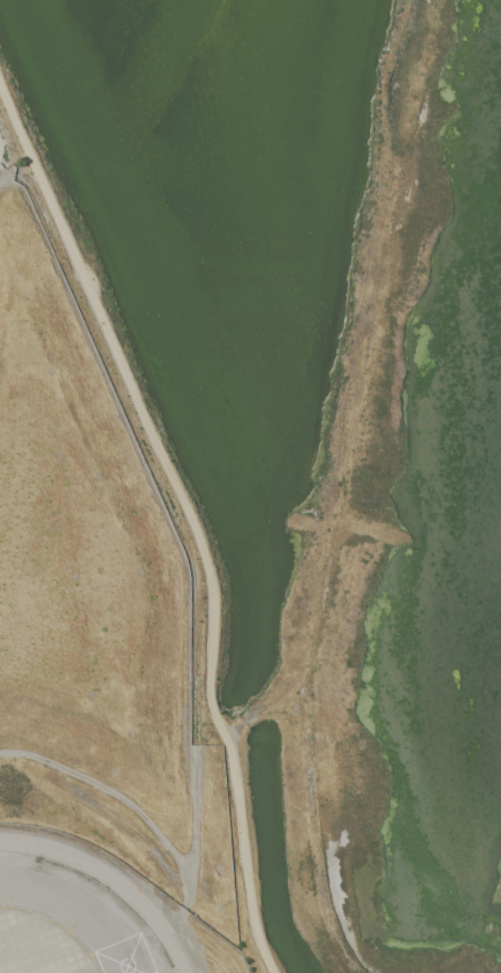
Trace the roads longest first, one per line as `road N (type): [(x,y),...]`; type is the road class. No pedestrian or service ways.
road 1 (track): [(225,738),(266,711),(288,708),(306,680),(409,184),(434,26),(424,0)]
road 2 (track): [(189,891),(196,586),(188,548),(33,190),(18,176),(0,183)]
road 3 (track): [(0,754),(41,759),(122,799),(175,853),(189,891)]

